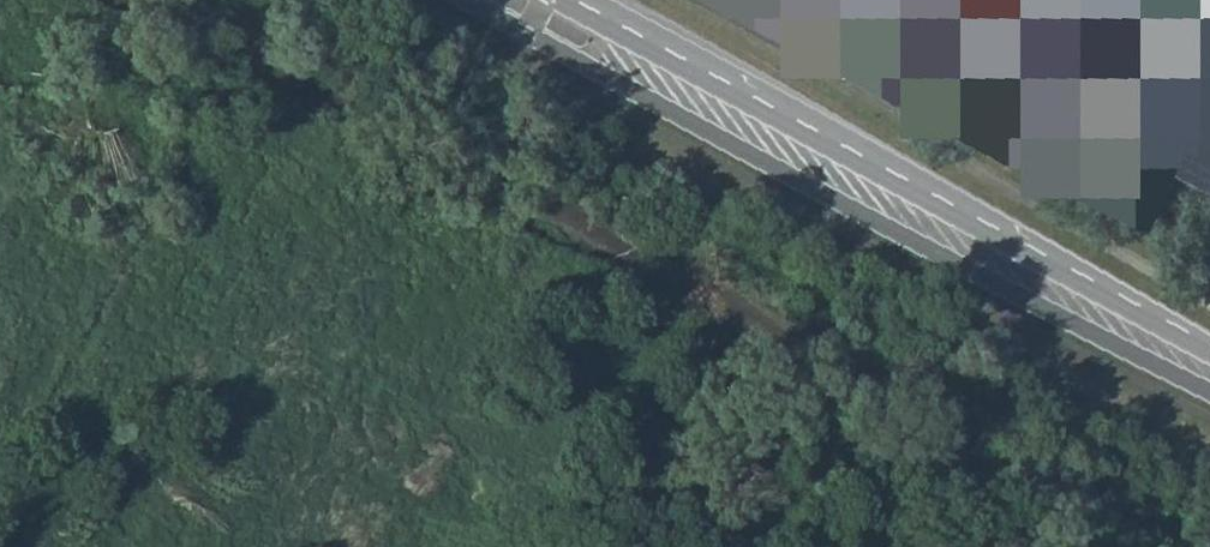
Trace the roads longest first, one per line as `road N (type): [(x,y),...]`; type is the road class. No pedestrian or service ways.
road 1 (secondary): [(473,0),(1209,392)]
road 2 (secondary): [(1209,352),(577,0)]

